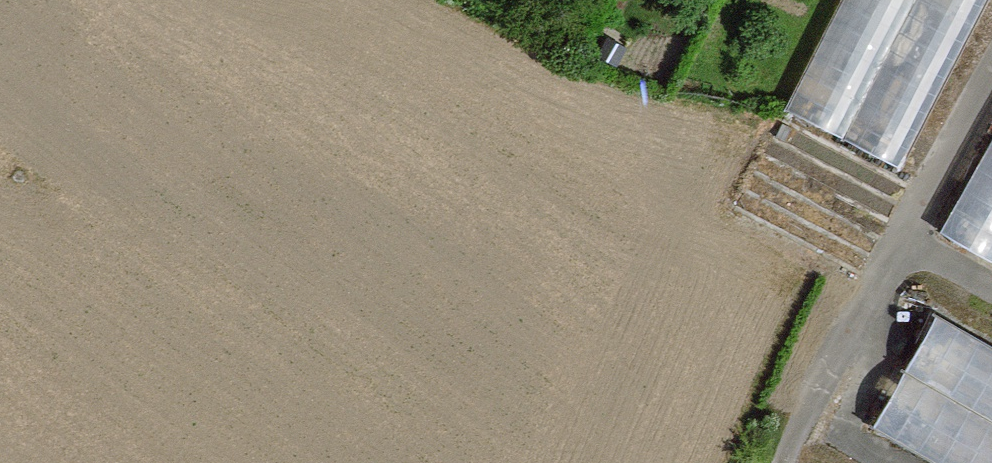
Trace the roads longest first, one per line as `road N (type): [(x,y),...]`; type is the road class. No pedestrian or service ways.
road 1 (motorway): [(0,90),(991,382)]
road 2 (motorway): [(991,292),(0,3)]
road 3 (track): [(851,327),(789,430),(780,462)]

